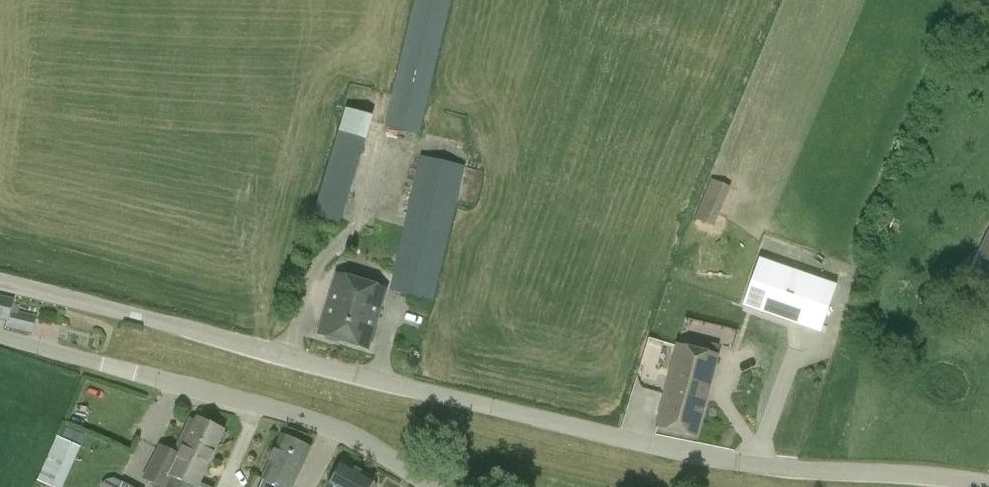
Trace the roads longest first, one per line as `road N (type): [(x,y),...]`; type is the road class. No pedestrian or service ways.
road 1 (tertiary): [(988,485),(721,460),(0,285)]
road 2 (unclassified): [(0,337),(321,424),(431,486)]

